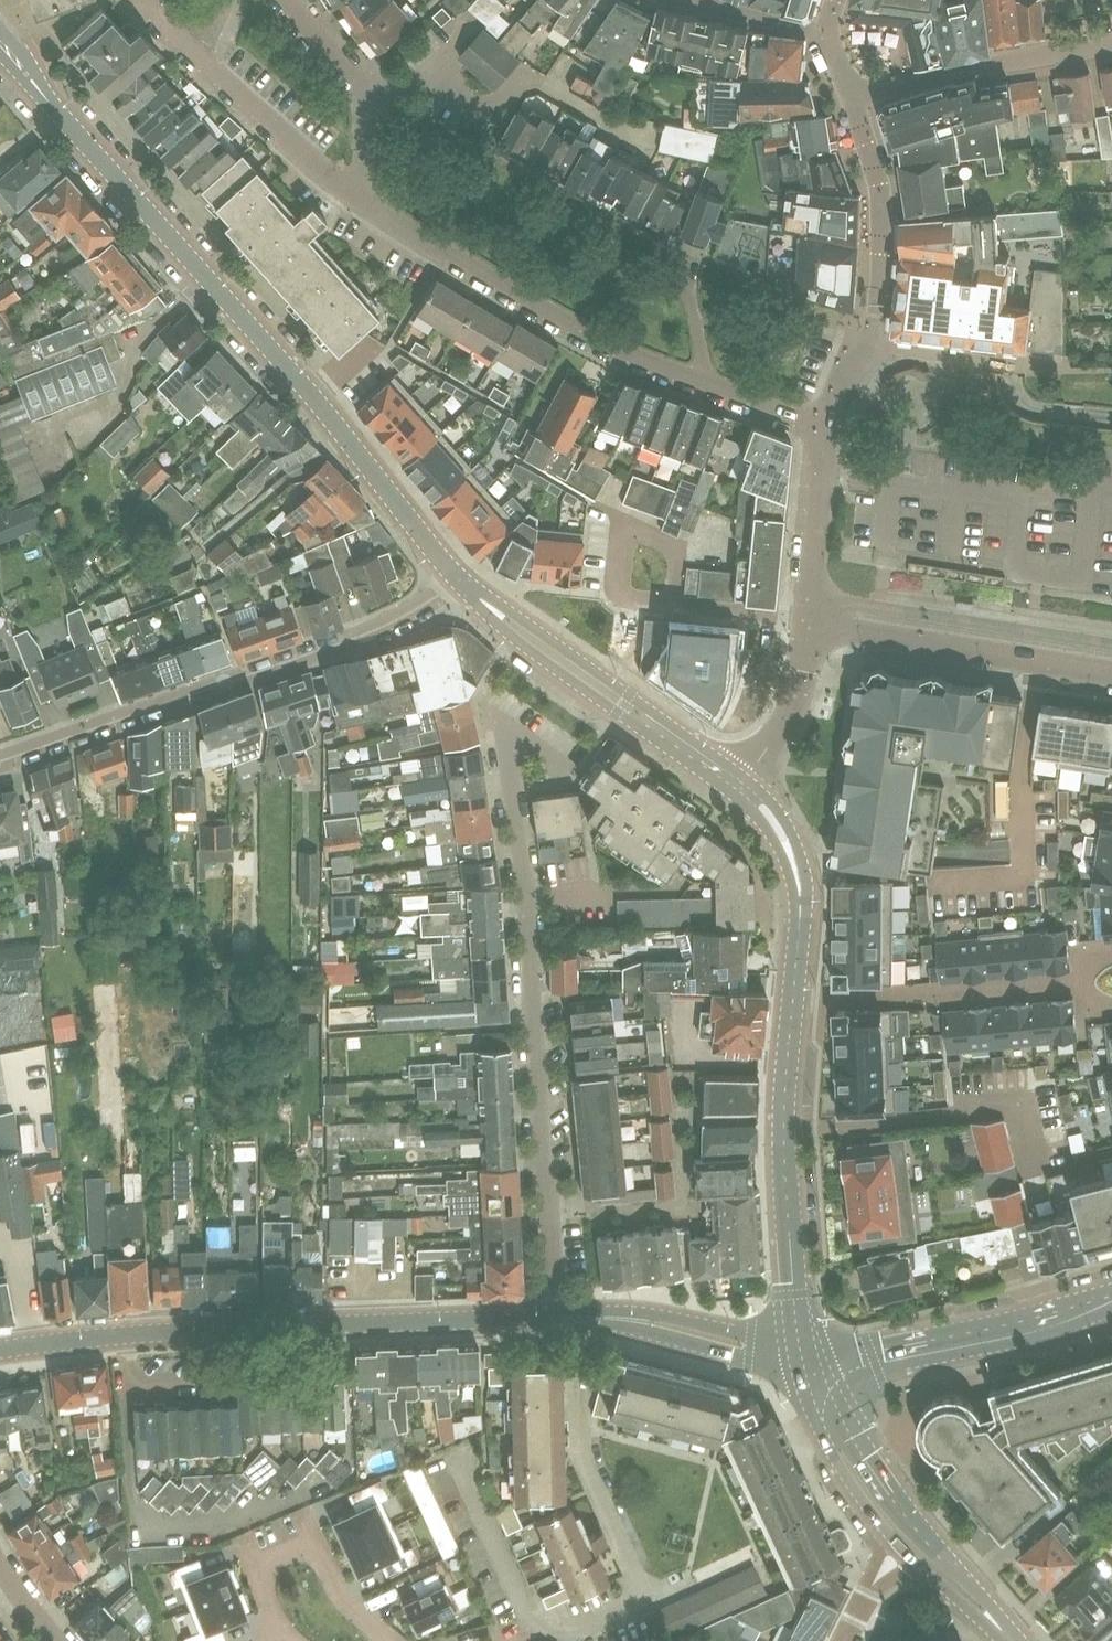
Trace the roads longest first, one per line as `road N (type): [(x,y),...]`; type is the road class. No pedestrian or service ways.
road 1 (tertiary): [(455,576),(312,397),(0,44)]
road 2 (residential): [(551,1316),(526,896),(505,745),(510,735),(522,735),(562,765)]
road 3 (tertiary): [(811,1356),(792,1267),(782,1132),(801,878),(778,829),(738,786)]
road 4 (tertiary): [(0,1350),(121,1335),(551,1316)]
road 5 (unclassified): [(827,427),(578,331),(366,202)]
road 6 (residential): [(455,576),(427,601),(346,641),(0,760)]
road 7 (residential): [(519,1632),(534,1625),(559,1636),(627,1610),(640,1583),(581,1454),(579,1317)]
road 8 (tertiary): [(738,786),(455,576)]
road 9 (residential): [(1111,675),(806,626)]
road 10 (secondary): [(811,1356),(1111,1297)]
road 11 (unclassified): [(366,202),(188,46),(171,1)]
road 12 (residential): [(280,1633),(251,1563),(315,1535),(343,1599),(390,1640)]
road 13 (residential): [(851,101),(978,65),(1111,44)]
road 14 (tertiary): [(579,1317),(811,1356)]
road 15 (residential): [(291,0),(361,82),(366,202)]
road 16 (residential): [(851,101),(828,30),(691,0)]
road 17 (secondary): [(913,1534),(833,1422),(811,1356)]
road 18 (residential): [(1072,371),(890,344),(870,348)]
road 19 (residential): [(807,618),(827,427)]
road 20 (residential): [(738,786),(790,706),(806,626)]
road 21 (secondary): [(913,1534),(1012,1640)]
road 22 (residential): [(1085,983),(943,996)]
road 23 (residential): [(673,605),(807,618)]
road 24 (residential): [(623,517),(620,595),(673,605)]
road 25 (residential): [(845,1640),(873,1584),(913,1534)]
road 26 (residential): [(623,517),(678,545),(673,605)]

